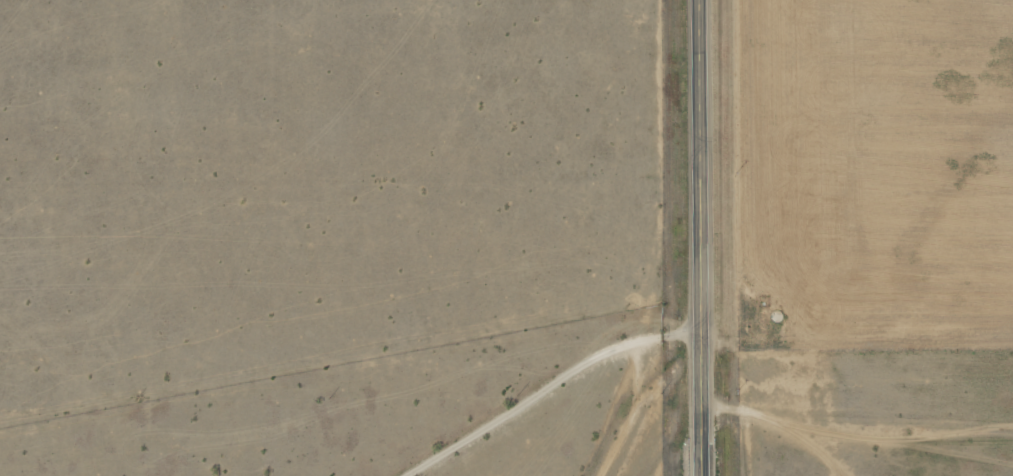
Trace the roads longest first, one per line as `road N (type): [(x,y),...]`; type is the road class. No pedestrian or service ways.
road 1 (primary): [(698,475),(697,0)]
road 2 (residential): [(698,409),(1012,462)]
road 3 (residential): [(466,475),(635,344),(700,329)]
road 4 (residential): [(585,475),(635,344)]

